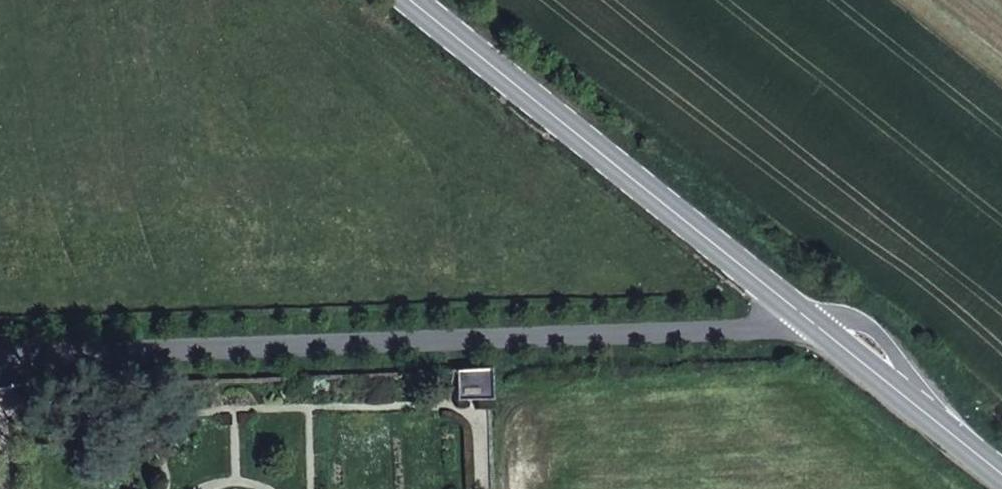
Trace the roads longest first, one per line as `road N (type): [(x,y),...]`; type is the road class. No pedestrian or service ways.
road 1 (unclassified): [(810,323),(0,358)]
road 2 (secondary): [(810,323),(409,0)]
road 3 (unclassified): [(914,402),(889,339),(857,317),(810,323)]
road 4 (secondary): [(914,402),(810,323)]

